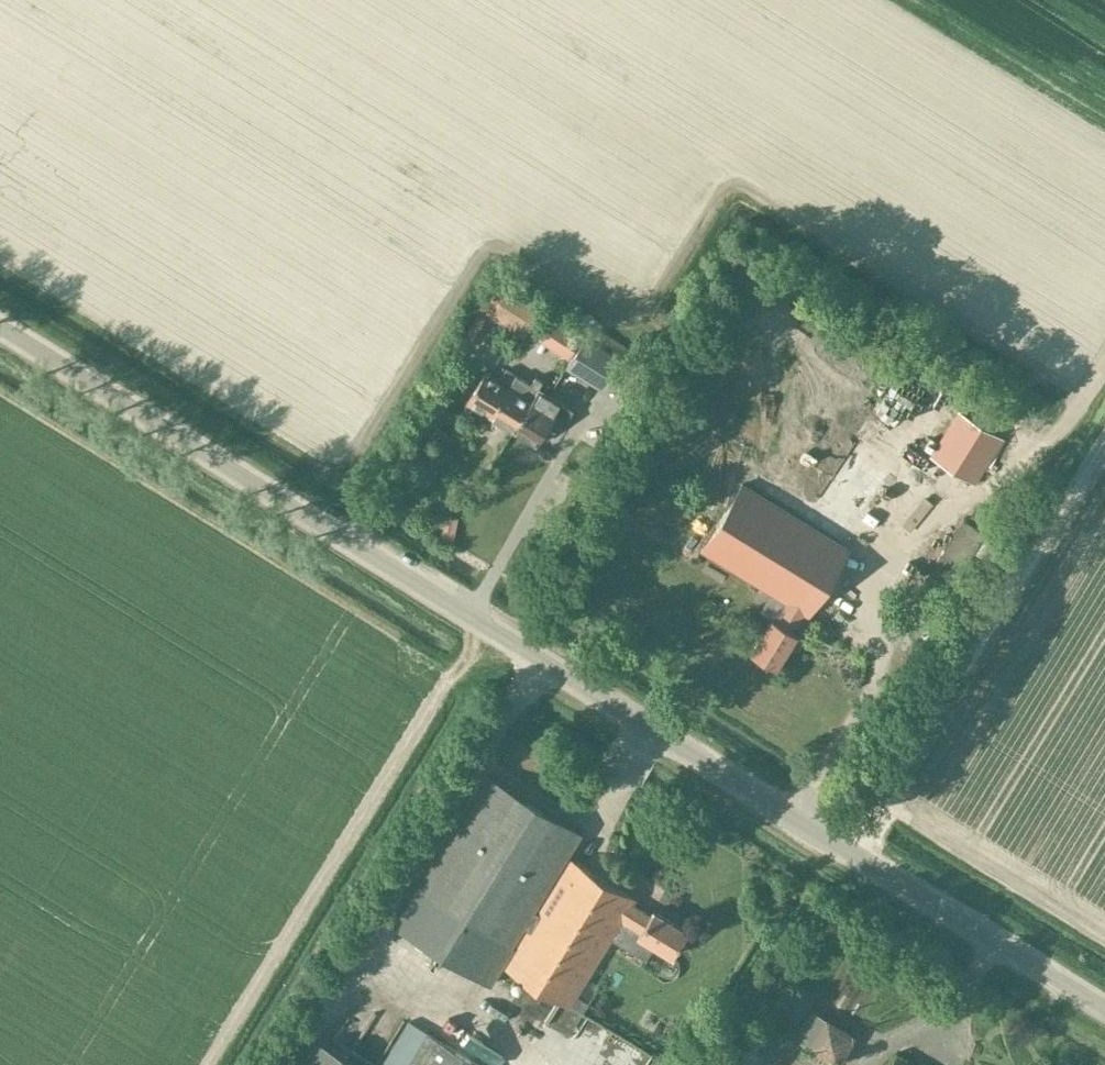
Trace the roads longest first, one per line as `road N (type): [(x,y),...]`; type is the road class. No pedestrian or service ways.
road 1 (unclassified): [(1104,1006),(0,325)]

